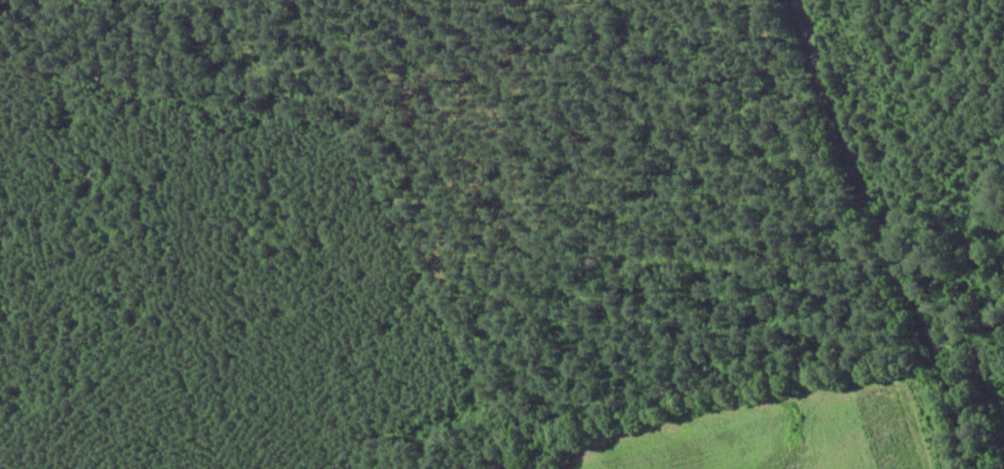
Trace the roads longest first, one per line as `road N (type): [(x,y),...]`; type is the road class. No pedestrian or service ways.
road 1 (residential): [(957,468),(783,0)]

